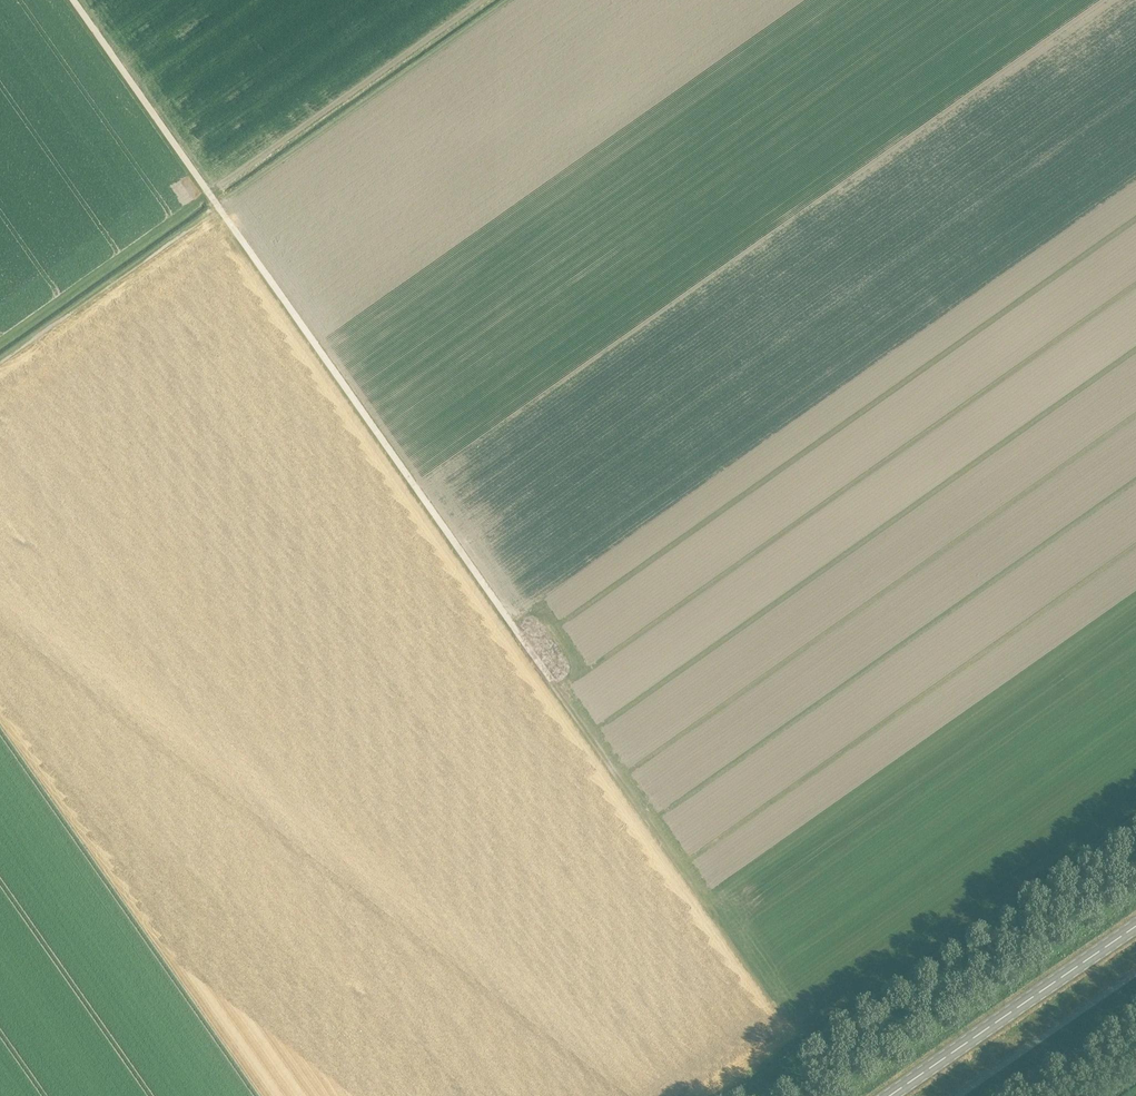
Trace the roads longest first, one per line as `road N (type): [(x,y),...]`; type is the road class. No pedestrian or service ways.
road 1 (secondary): [(890,1095),(1135,926)]

